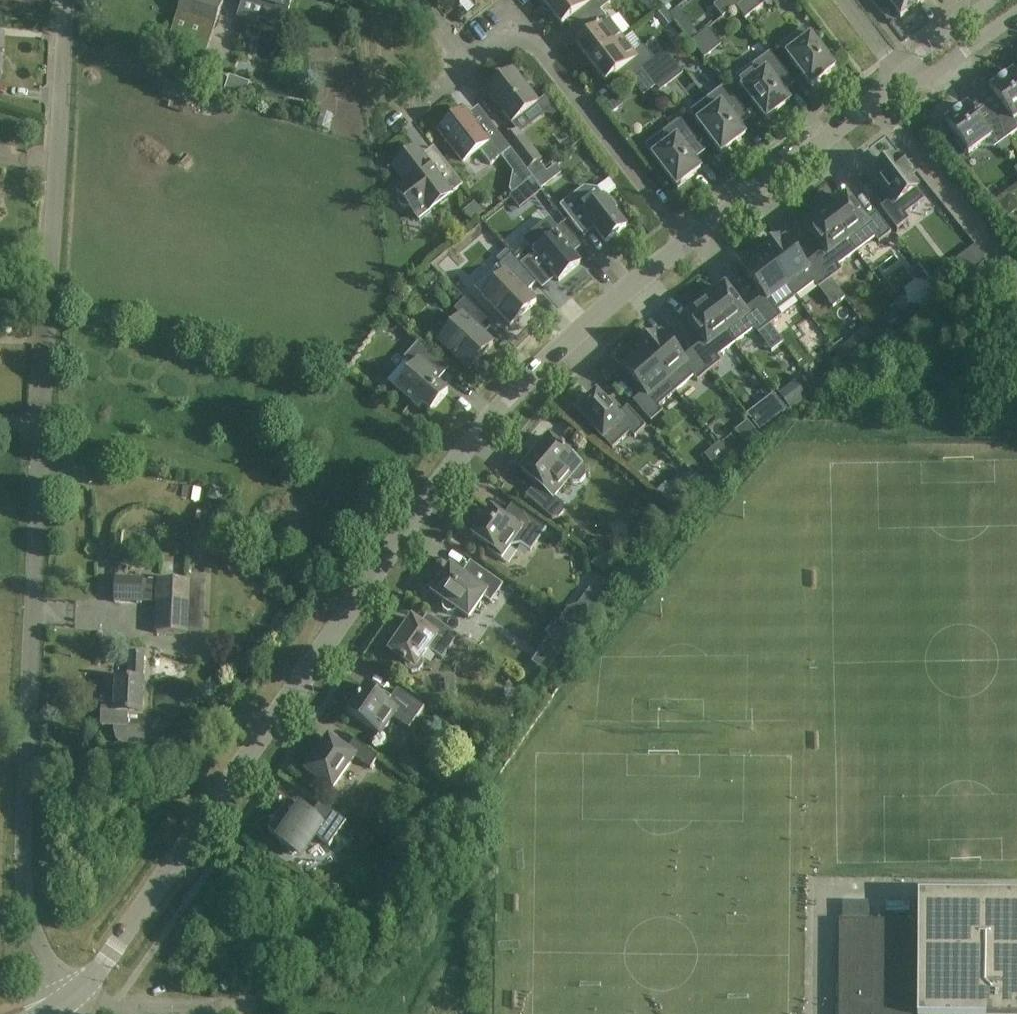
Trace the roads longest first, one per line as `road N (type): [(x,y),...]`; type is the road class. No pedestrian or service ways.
road 1 (residential): [(74,995),(33,925),(23,882),(67,0)]
road 2 (residential): [(74,995),(112,954),(486,425),(609,304),(690,240)]
road 3 (residential): [(468,64),(500,37),(537,43),(690,240)]
road 4 (residential): [(690,240),(905,78)]
road 5 (residential): [(74,995),(115,1006),(252,1005)]
road 6 (residential): [(905,78),(940,69),(1016,12)]

